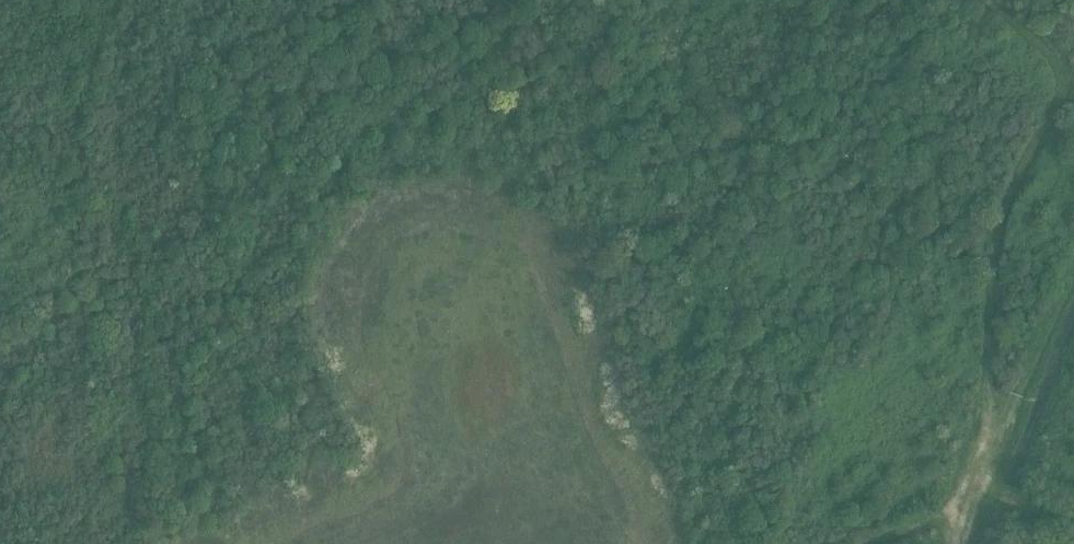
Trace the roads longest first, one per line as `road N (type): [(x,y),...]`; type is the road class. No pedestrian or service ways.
road 1 (track): [(1073,288),(1021,404)]

